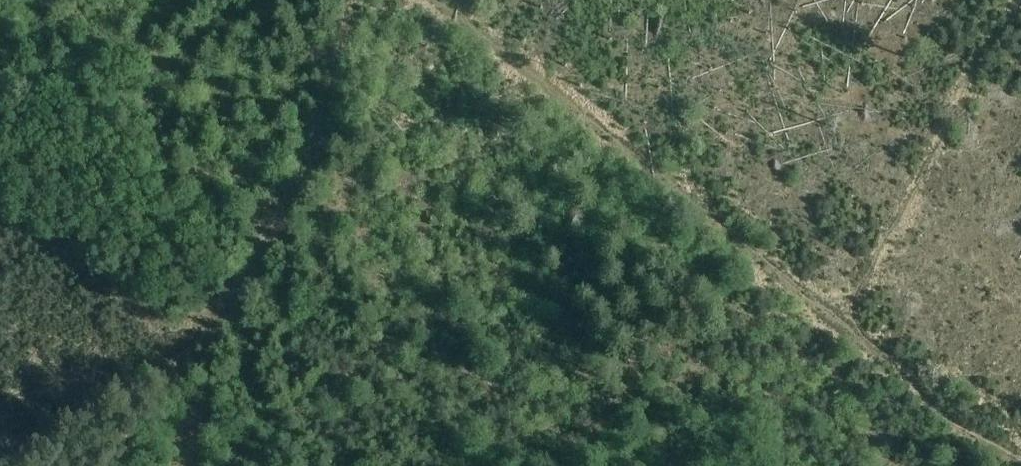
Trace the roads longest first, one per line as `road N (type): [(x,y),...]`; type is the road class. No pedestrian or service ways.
road 1 (track): [(350,0),(301,178),(265,258),(155,354),(5,465)]
road 2 (track): [(841,321),(426,0)]
road 3 (track): [(841,321),(1020,0)]
road 4 (track): [(1020,465),(841,321)]

